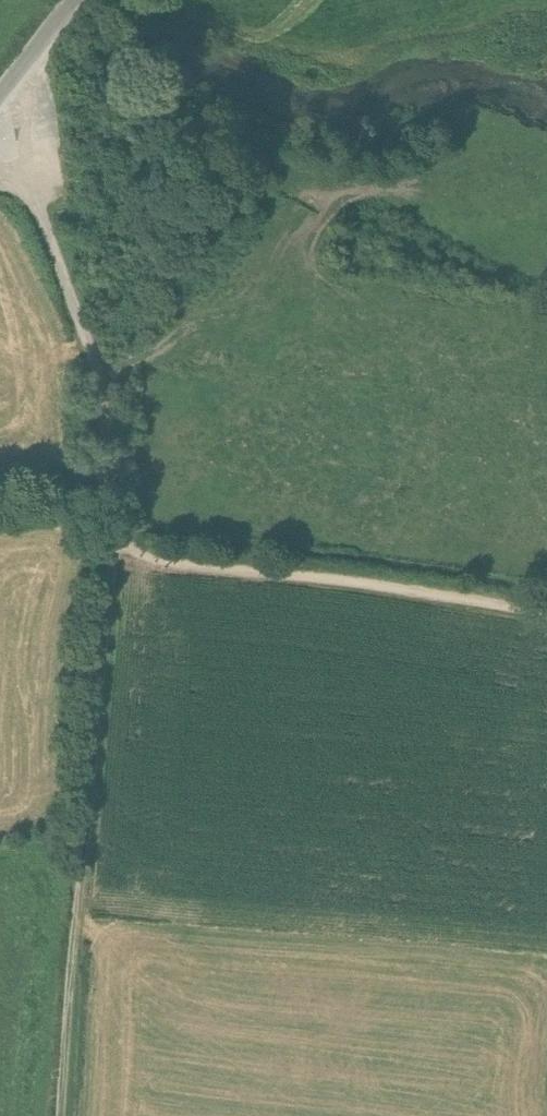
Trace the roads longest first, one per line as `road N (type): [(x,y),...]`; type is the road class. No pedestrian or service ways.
road 1 (track): [(118,548),(110,562),(62,1115)]
road 2 (track): [(546,611),(175,563),(118,548)]
road 3 (track): [(0,136),(60,257),(95,368),(118,548)]
road 4 (unclassified): [(0,98),(76,0)]

